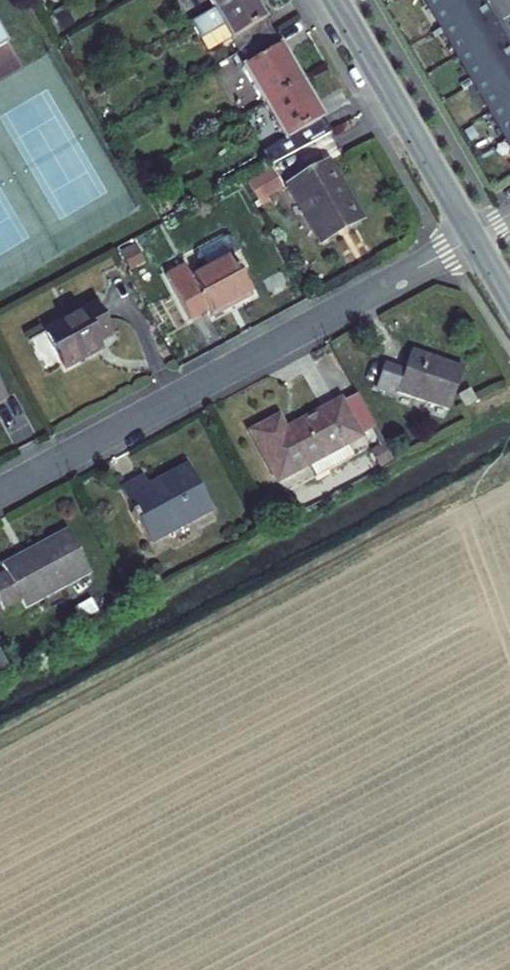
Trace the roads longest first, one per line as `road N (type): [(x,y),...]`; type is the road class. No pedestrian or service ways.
road 1 (residential): [(0,494),(473,238)]
road 2 (secondary): [(473,238),(335,0)]

